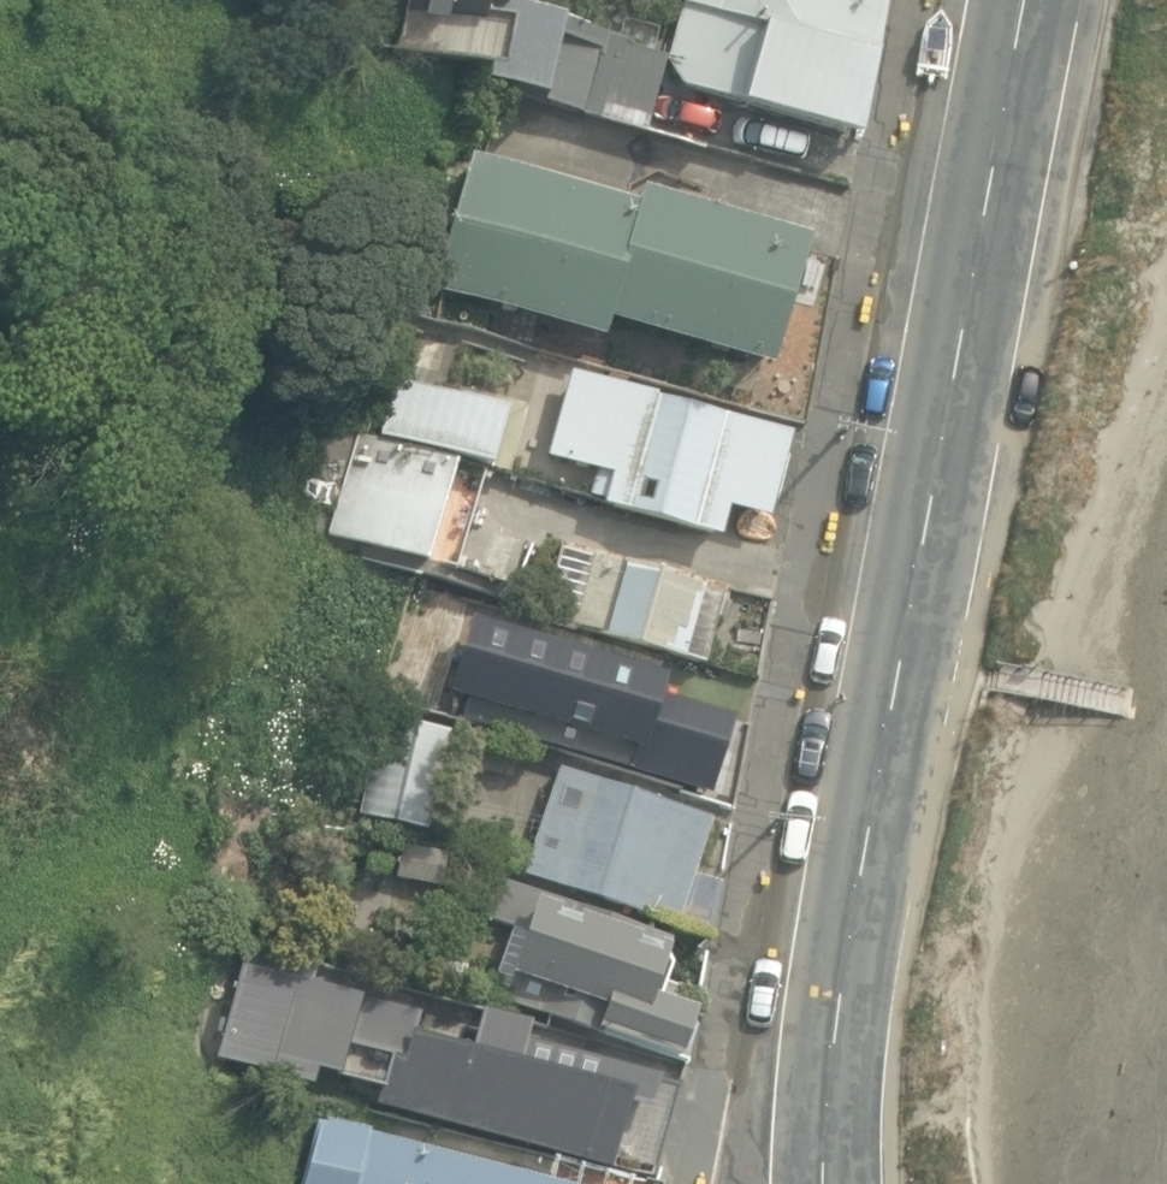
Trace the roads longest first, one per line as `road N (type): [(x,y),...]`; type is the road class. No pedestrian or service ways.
road 1 (tertiary): [(1020,0),(829,1044),(824,1183)]

